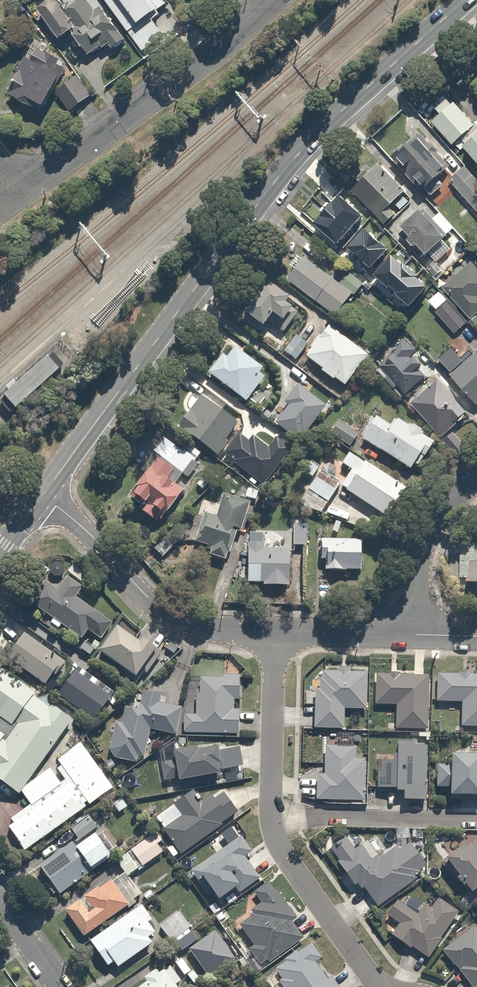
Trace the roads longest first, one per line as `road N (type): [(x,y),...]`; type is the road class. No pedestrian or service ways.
road 1 (secondary): [(466,0),(288,170),(43,496)]
road 2 (residential): [(19,193),(266,0)]
road 3 (residential): [(276,633),(198,630),(171,616),(43,496)]
road 4 (residential): [(476,822),(273,820)]
road 5 (residential): [(380,986),(281,851),(273,820)]
road 6 (residential): [(273,820),(276,633)]
road 7 (residential): [(476,478),(424,547),(412,634)]
road 8 (residential): [(412,634),(276,633)]

